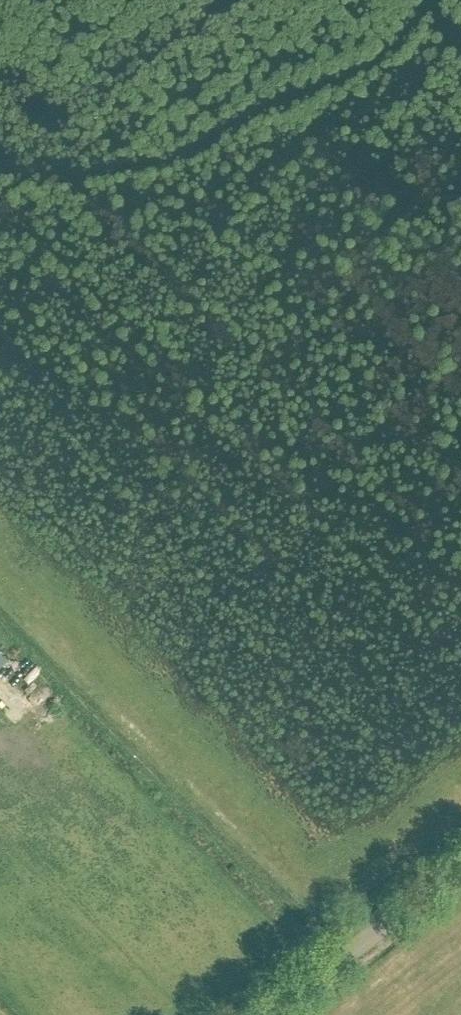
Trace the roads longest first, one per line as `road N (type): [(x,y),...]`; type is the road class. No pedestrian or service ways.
road 1 (tertiary): [(265,1014),(460,868)]

